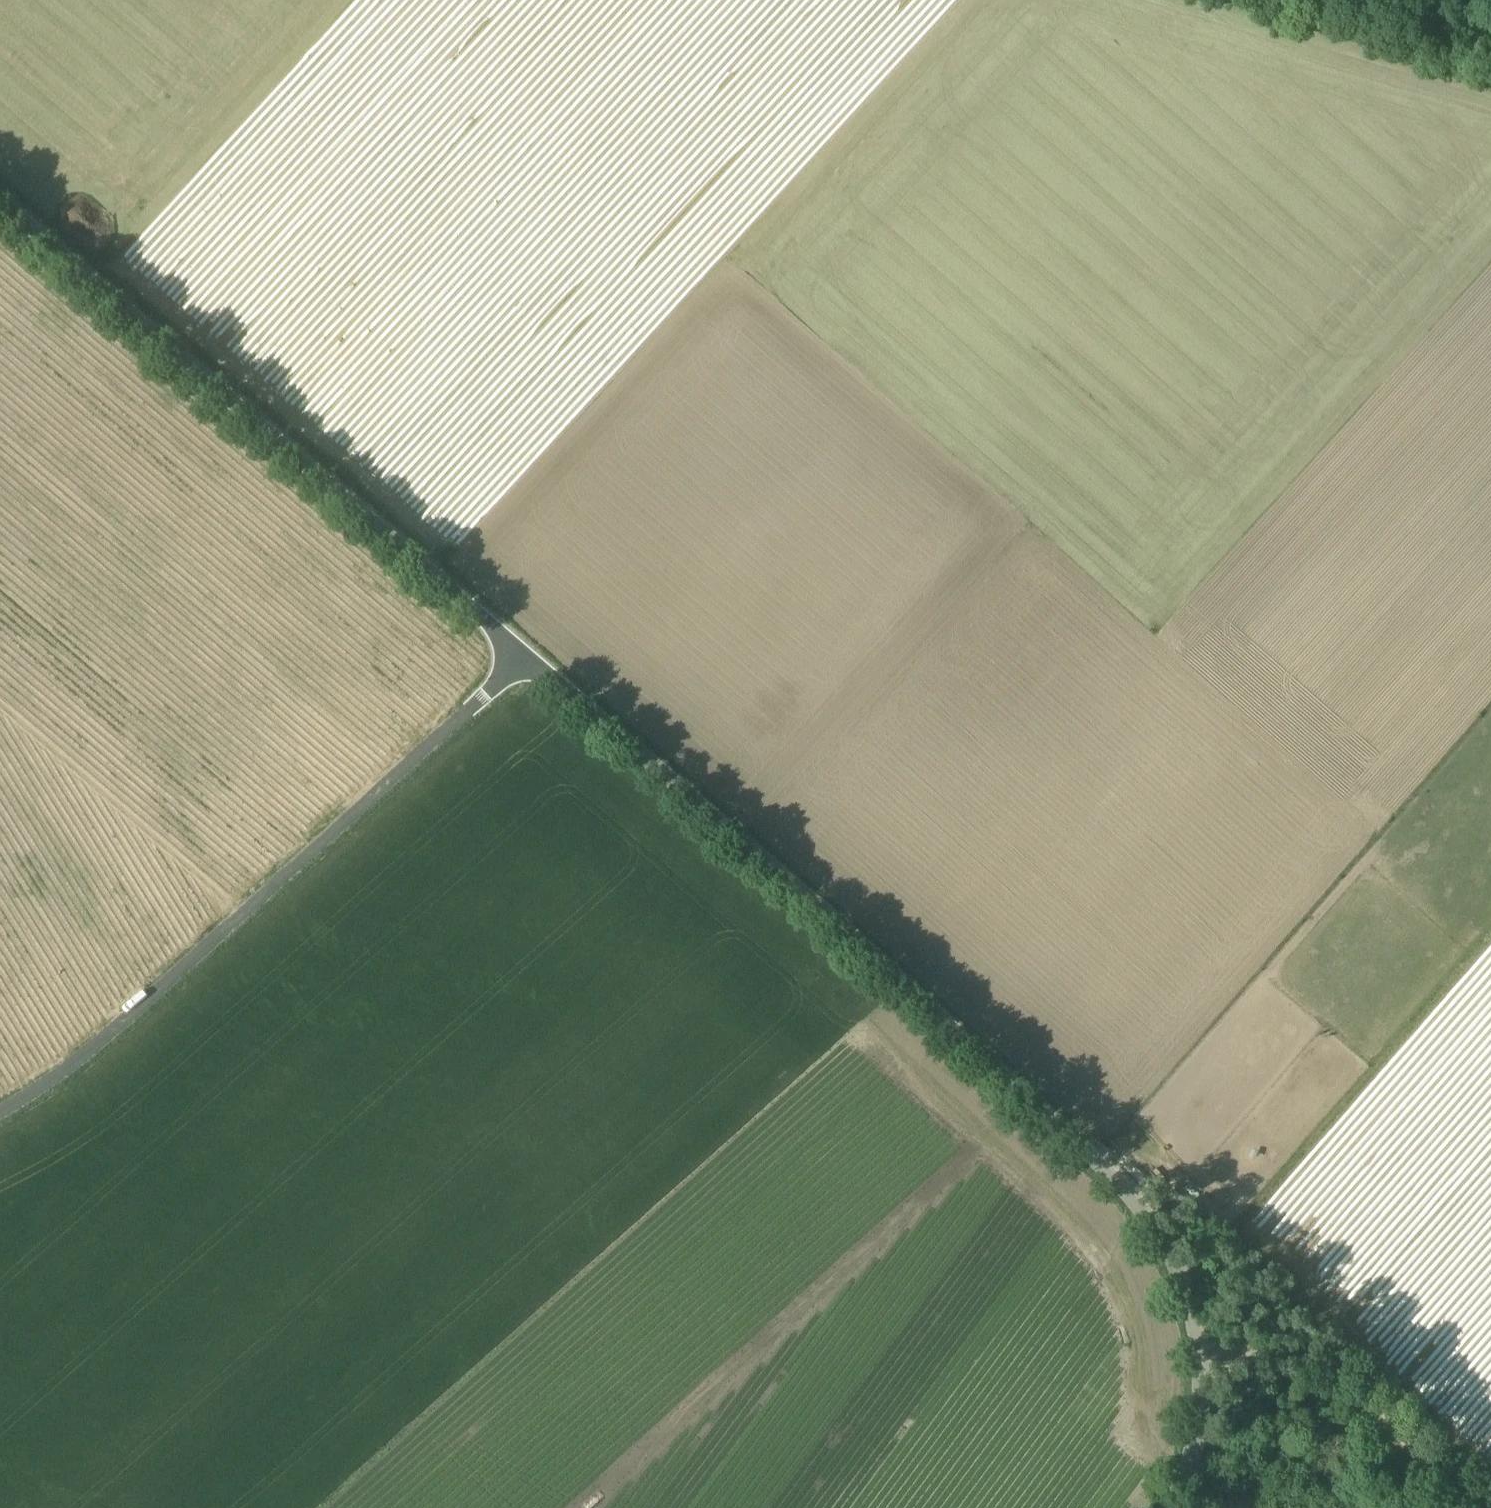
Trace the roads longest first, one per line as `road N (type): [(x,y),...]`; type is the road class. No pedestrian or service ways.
road 1 (unclassified): [(1171,1507),(1198,1432),(1202,1354),(1162,1236),(1120,1170),(525,659)]
road 2 (unclassified): [(525,659),(0,198)]
road 3 (unclassified): [(0,1111),(63,1072),(525,659)]
road 4 (track): [(1202,1354),(1267,1359),(1327,1385),(1466,1507)]

